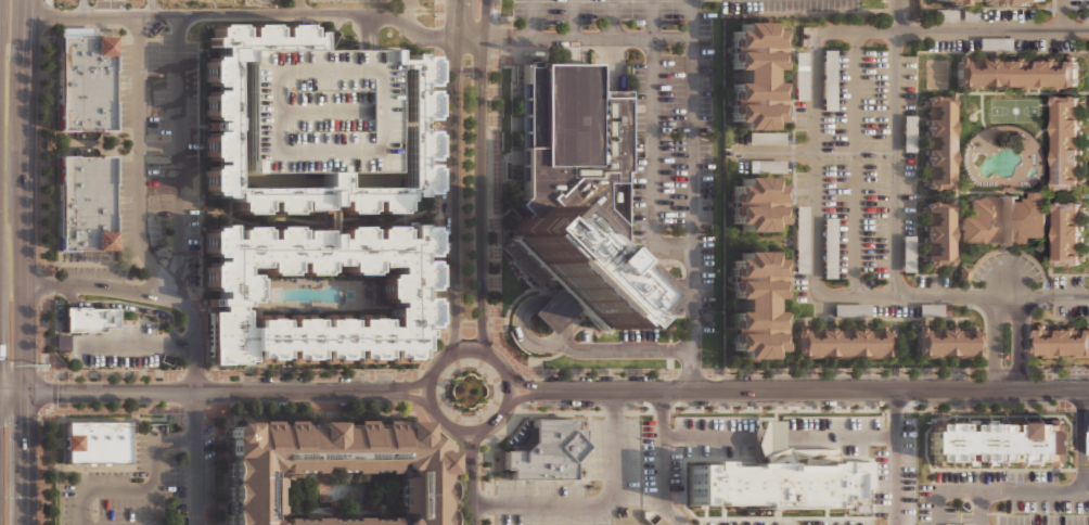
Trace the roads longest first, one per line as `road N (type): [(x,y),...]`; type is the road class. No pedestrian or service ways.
road 1 (tertiary): [(544,390),(1088,389)]
road 2 (secondary): [(25,393),(26,0)]
road 3 (tertiary): [(25,393),(395,390)]
road 4 (tertiary): [(492,359),(482,332),(479,78),(488,0)]
road 5 (tertiary): [(462,0),(450,356)]
road 6 (secondary): [(26,524),(25,393)]

